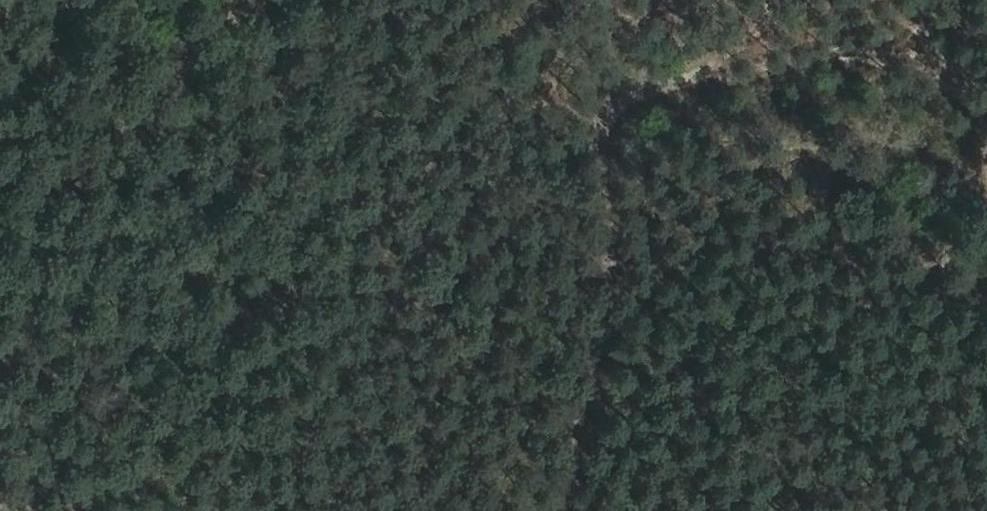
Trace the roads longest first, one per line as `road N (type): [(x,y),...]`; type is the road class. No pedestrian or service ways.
road 1 (track): [(564,510),(666,129),(762,0)]

